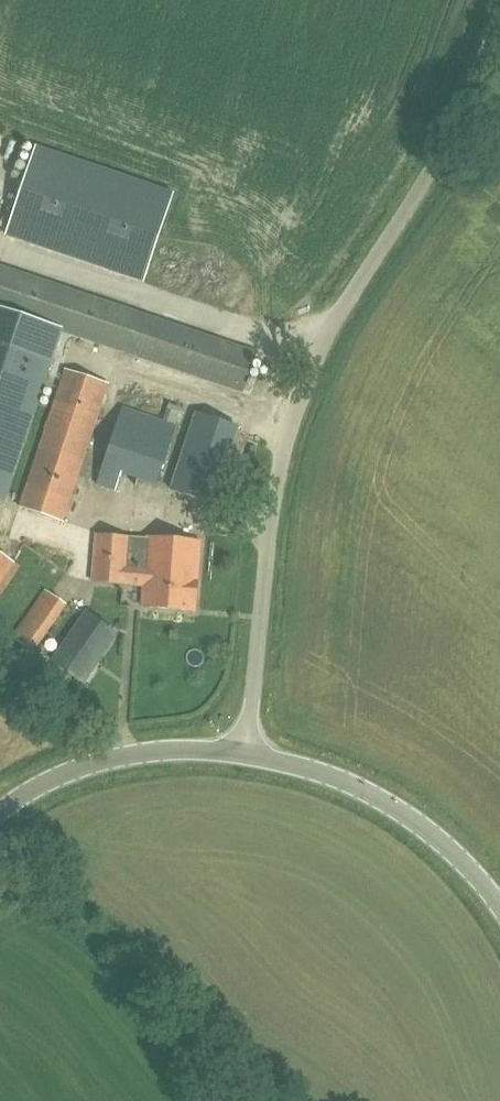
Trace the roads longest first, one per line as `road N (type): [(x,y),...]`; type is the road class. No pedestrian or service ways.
road 1 (unclassified): [(248,757),(285,416),(297,377),(437,168),(499,18)]
road 2 (tertiary): [(499,903),(456,852),(396,807),(310,770),(248,757)]
road 3 (tertiary): [(248,757),(170,752),(107,761),(47,783),(0,818)]

